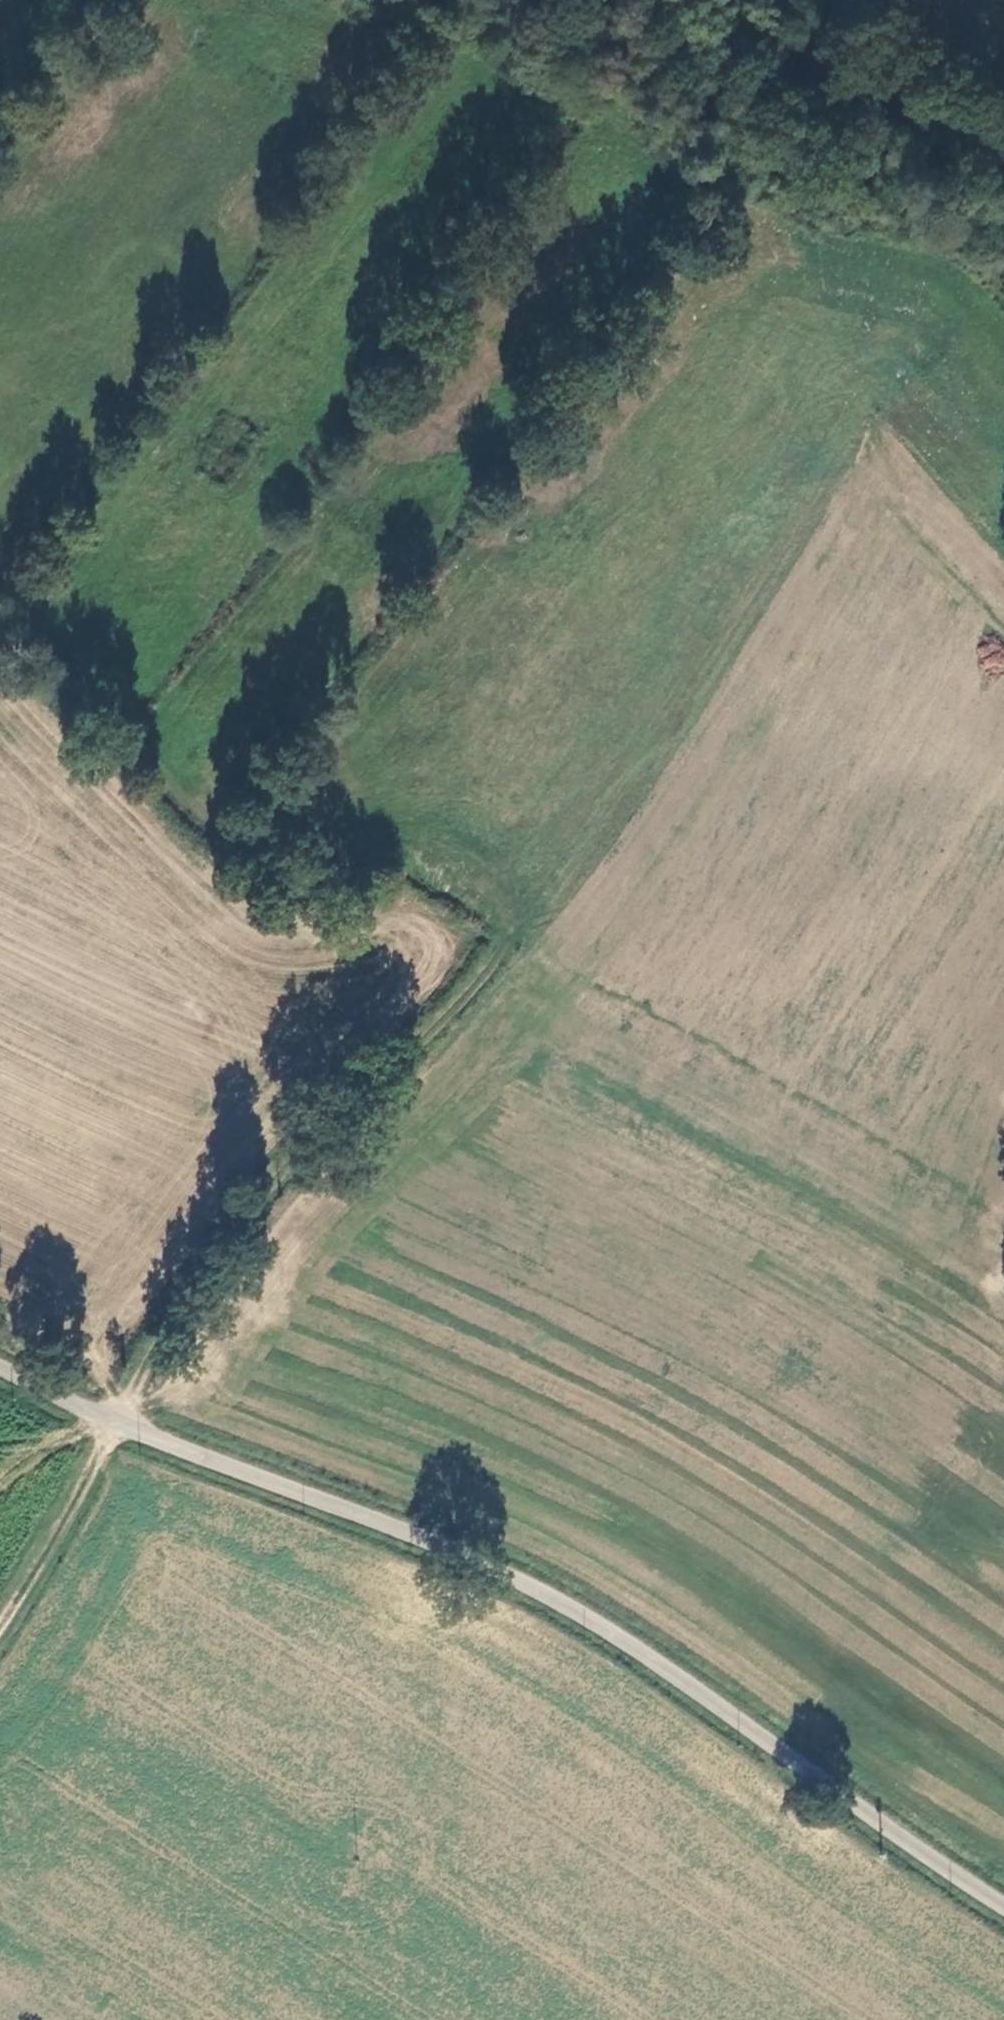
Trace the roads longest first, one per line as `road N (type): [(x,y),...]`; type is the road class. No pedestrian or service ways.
road 1 (unclassified): [(1003,1906),(597,1627),(438,1545),(114,1422),(0,1367)]
road 2 (track): [(114,1422),(0,1625)]

